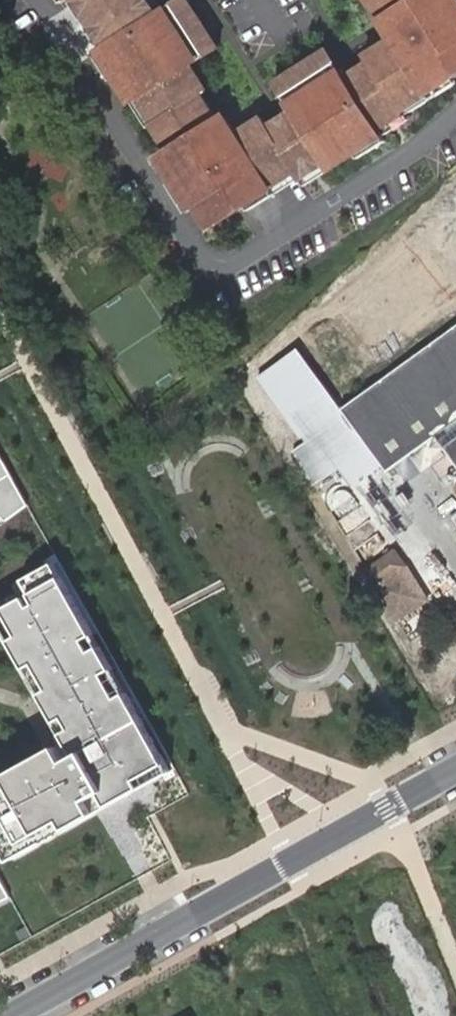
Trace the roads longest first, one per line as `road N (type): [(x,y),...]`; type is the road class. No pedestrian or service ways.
road 1 (residential): [(455,112),(411,151),(219,266),(203,259),(57,26)]
road 2 (unclassified): [(12,1015),(455,772)]

